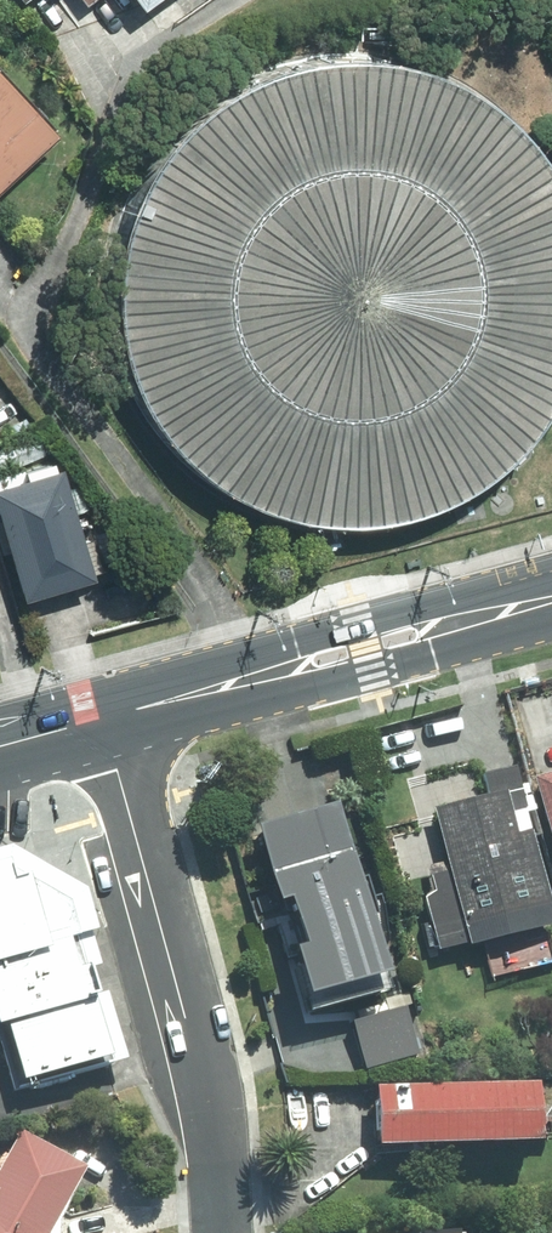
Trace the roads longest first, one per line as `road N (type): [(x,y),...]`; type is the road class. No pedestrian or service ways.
road 1 (residential): [(217,1232),(210,1119),(107,724)]
road 2 (secondary): [(551,600),(107,724)]

